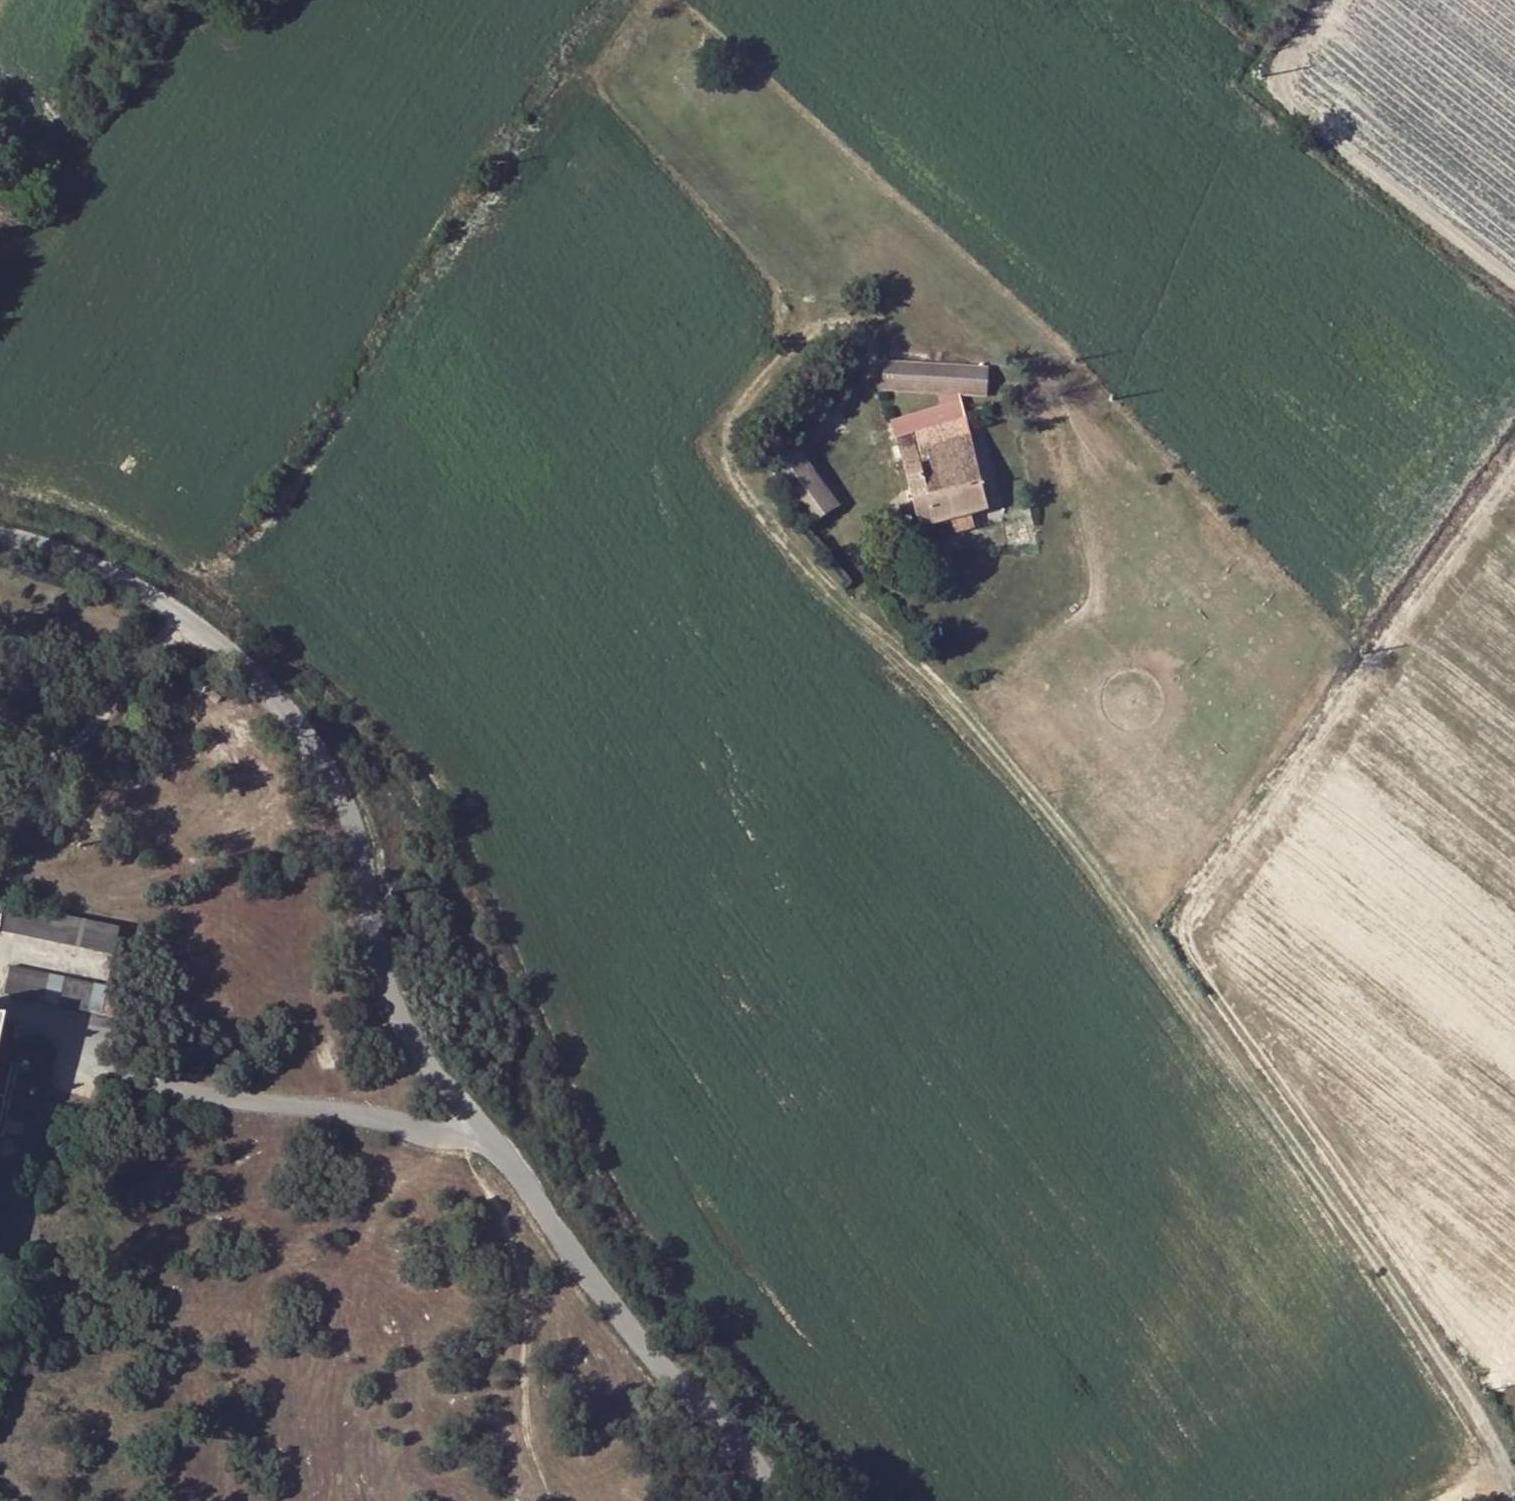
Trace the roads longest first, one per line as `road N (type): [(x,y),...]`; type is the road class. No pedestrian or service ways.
road 1 (track): [(1514,1499),(1419,1325),(1290,1145),(1057,830),(929,674),(860,608)]
road 2 (unclassified): [(495,1150),(400,1030),(378,961),(357,828),(329,759),(265,686),(172,605),(106,565),(0,532)]
road 3 (unclassified): [(495,1150),(69,1081),(79,1017),(0,1000)]
road 4 (unclassified): [(775,1500),(495,1150)]

